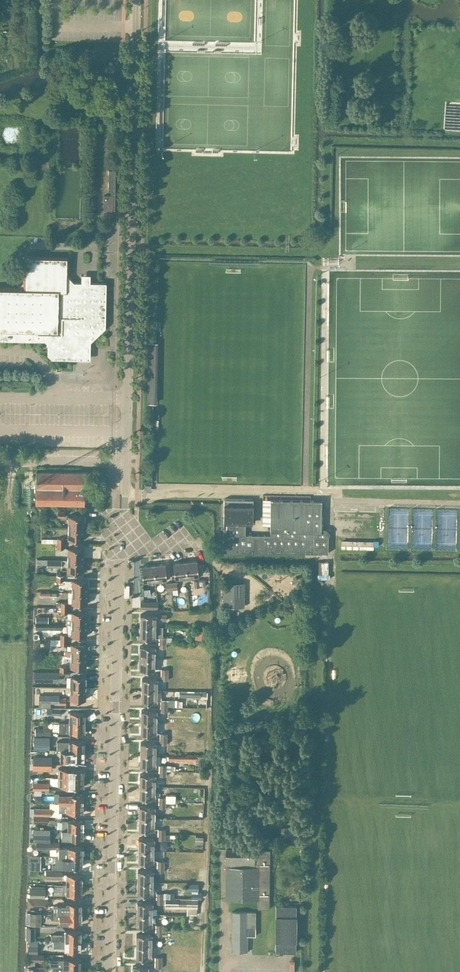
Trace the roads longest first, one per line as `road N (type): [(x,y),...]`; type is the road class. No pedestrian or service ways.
road 1 (residential): [(111,971),(126,494)]
road 2 (unclassified): [(126,462),(135,0)]
road 3 (unclassified): [(0,460),(126,462)]

